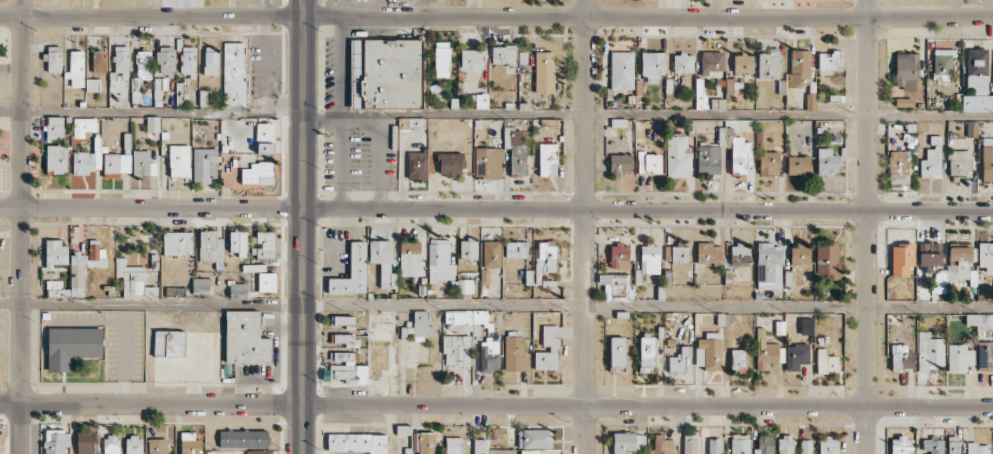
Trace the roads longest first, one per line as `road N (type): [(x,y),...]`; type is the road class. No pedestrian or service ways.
road 1 (residential): [(0,404),(992,407)]
road 2 (residential): [(0,208),(992,211)]
road 3 (residential): [(0,17),(992,15)]
road 4 (residential): [(581,453),(583,0)]
road 5 (residential): [(20,453),(22,0)]
road 6 (secondary): [(304,0),(303,453)]
road 7 (residential): [(867,453),(868,211)]
road 8 (residential): [(868,211),(869,0)]

